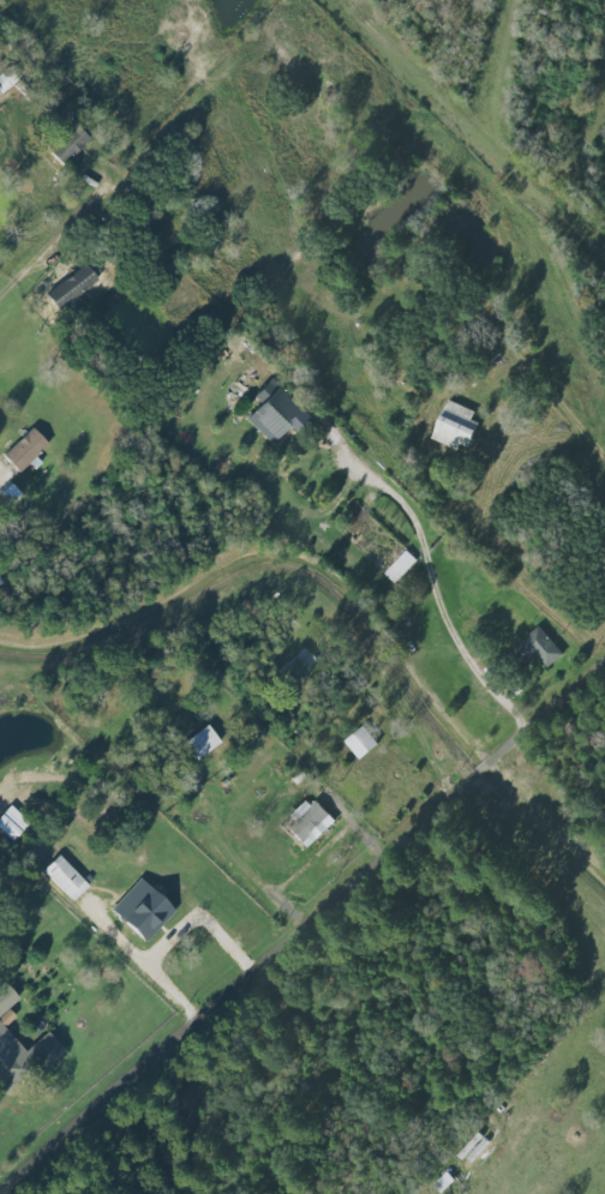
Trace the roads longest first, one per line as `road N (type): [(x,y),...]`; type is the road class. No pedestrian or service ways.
road 1 (residential): [(0,1178),(447,806),(604,663)]

